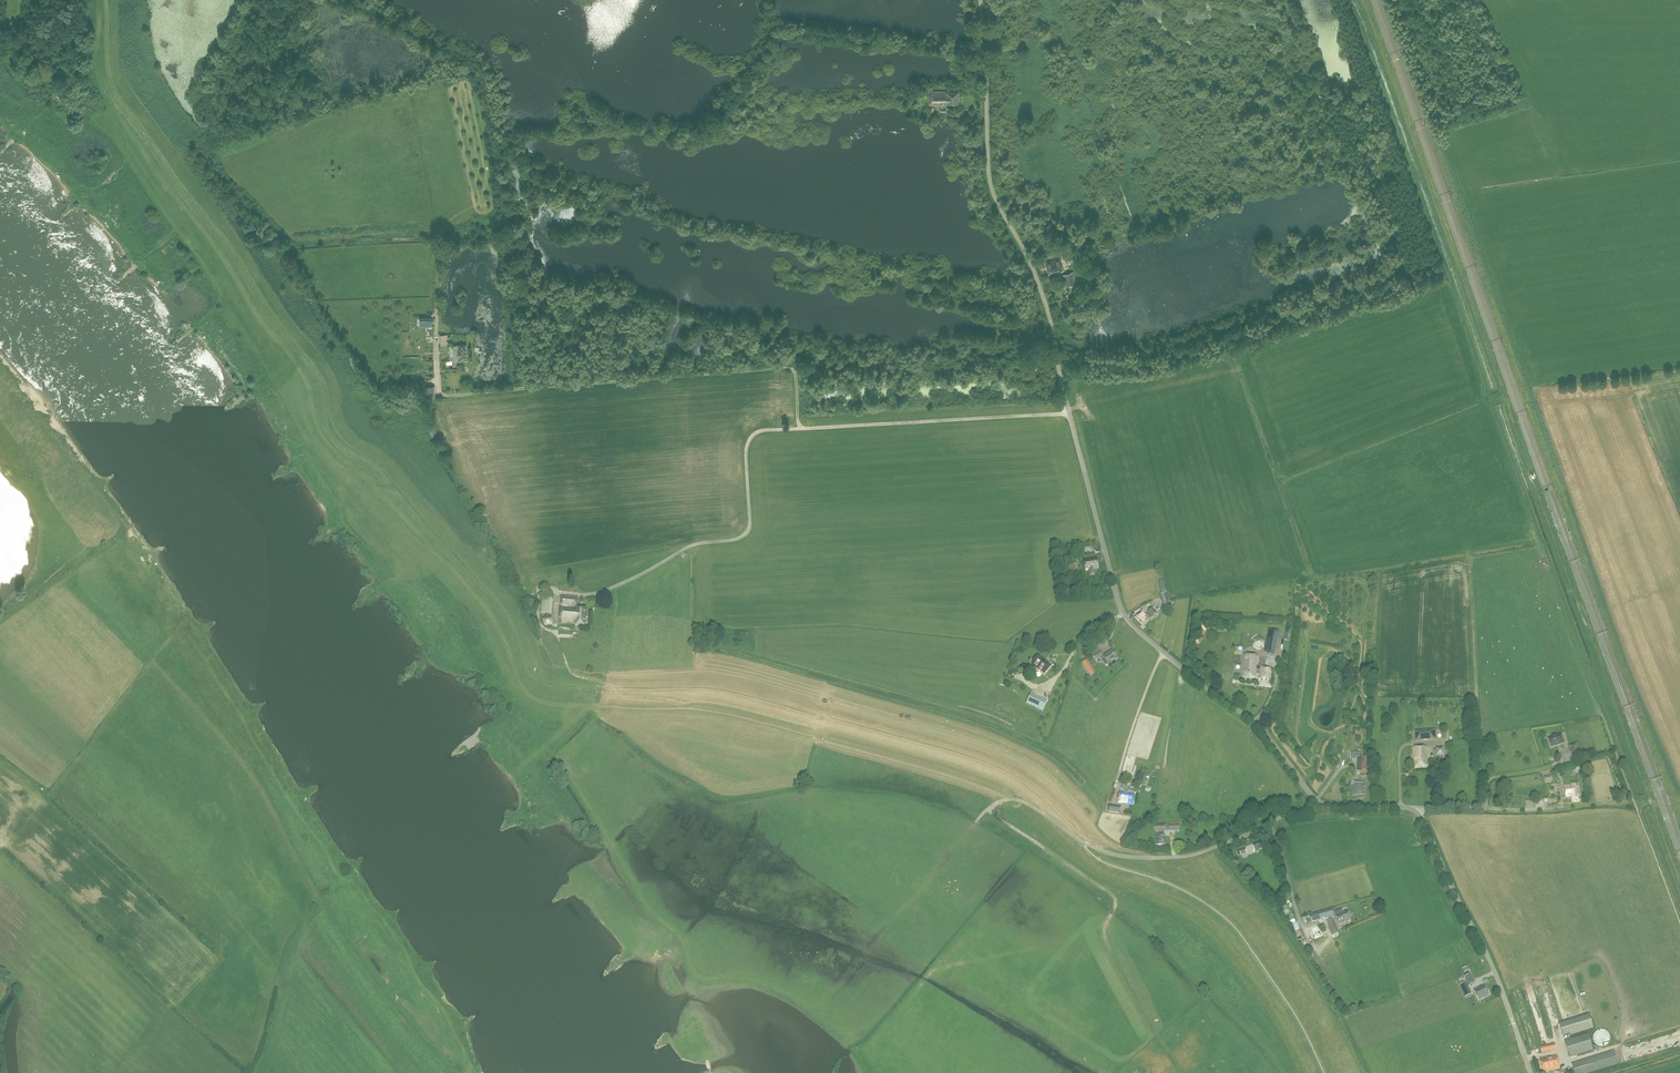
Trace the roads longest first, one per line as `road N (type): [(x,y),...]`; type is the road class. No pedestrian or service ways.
road 1 (track): [(105,0),(108,70),(126,106),(319,373),(334,435),(389,477),(499,602),(533,674),(570,686),(720,690),(978,762),(1044,798),(1086,843)]
road 2 (unclassified): [(1317,800),(1258,727),(1145,636),(1120,605),(1052,323),(991,184),(981,0)]
road 3 (track): [(589,595),(692,545),(746,532),(746,453),(759,432),(1069,412)]
road 4 (unclassified): [(1530,1072),(1493,966),(1415,811)]
road 5 (track): [(529,389),(792,369)]
road 6 (track): [(441,237),(440,393),(529,389)]
road 7 (unclassified): [(1086,843),(1123,856),(1188,856),(1317,800)]
road 8 (track): [(683,704),(620,693),(573,674),(556,633),(540,623),(540,590)]

